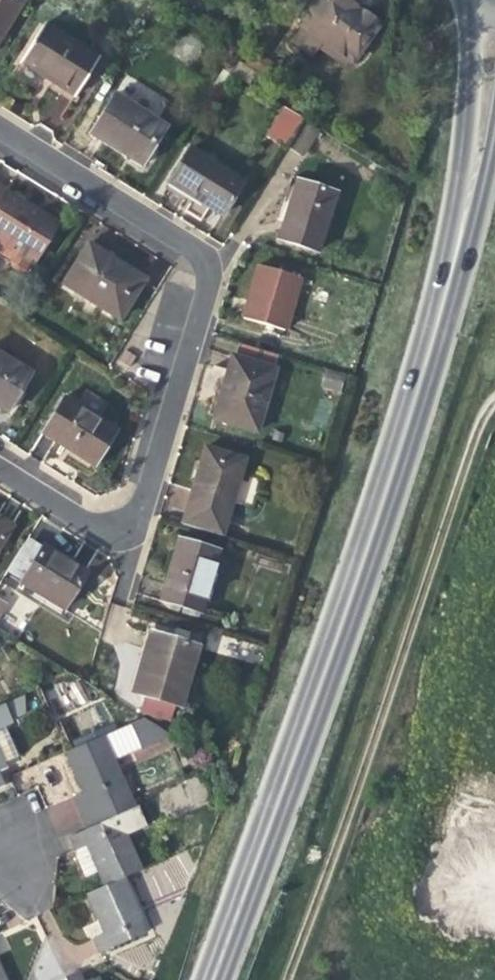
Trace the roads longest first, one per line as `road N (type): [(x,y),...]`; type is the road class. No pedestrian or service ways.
road 1 (secondary): [(212,979),(350,601),(450,277)]
road 2 (residential): [(0,471),(87,523),(132,517),(147,492),(206,282),(183,243),(0,126)]
road 3 (track): [(289,979),(494,399)]
road 4 (secondary): [(473,0),(450,277)]
road 5 (secondary): [(450,277),(473,226),(494,132)]

